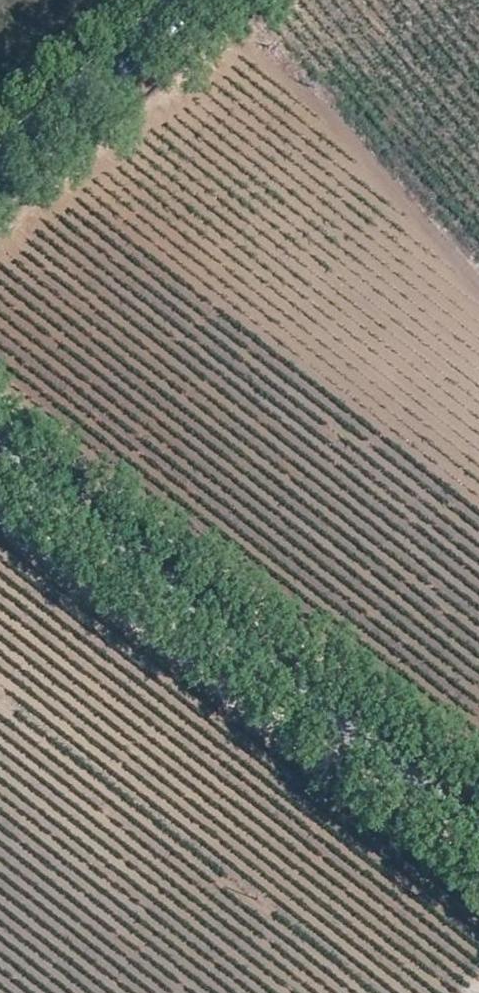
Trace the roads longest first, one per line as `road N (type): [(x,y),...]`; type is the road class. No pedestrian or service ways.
road 1 (unclassified): [(0,467),(478,847)]
road 2 (primary): [(193,0),(0,167)]

